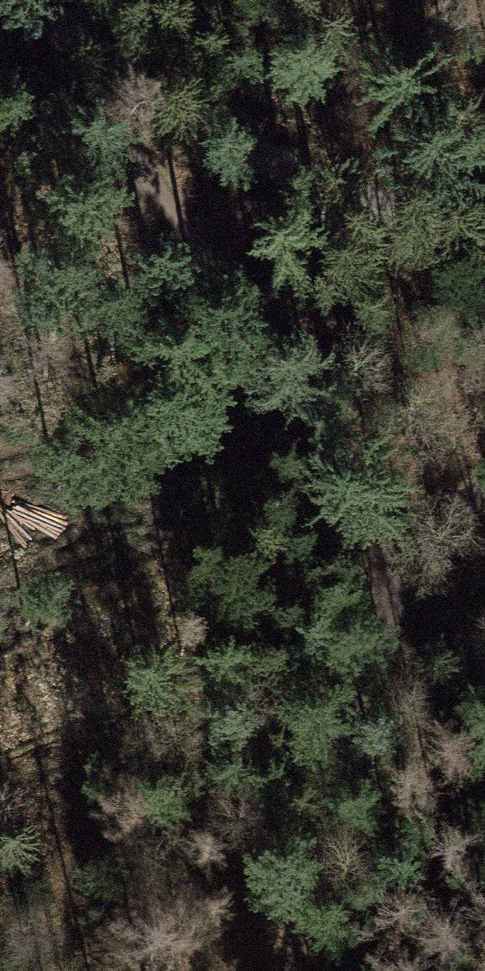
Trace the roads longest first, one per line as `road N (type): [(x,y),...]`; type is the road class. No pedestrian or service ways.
road 1 (track): [(89,76),(183,242),(484,678)]
road 2 (track): [(484,451),(419,588),(287,970)]
road 3 (track): [(89,76),(322,184),(484,231)]

